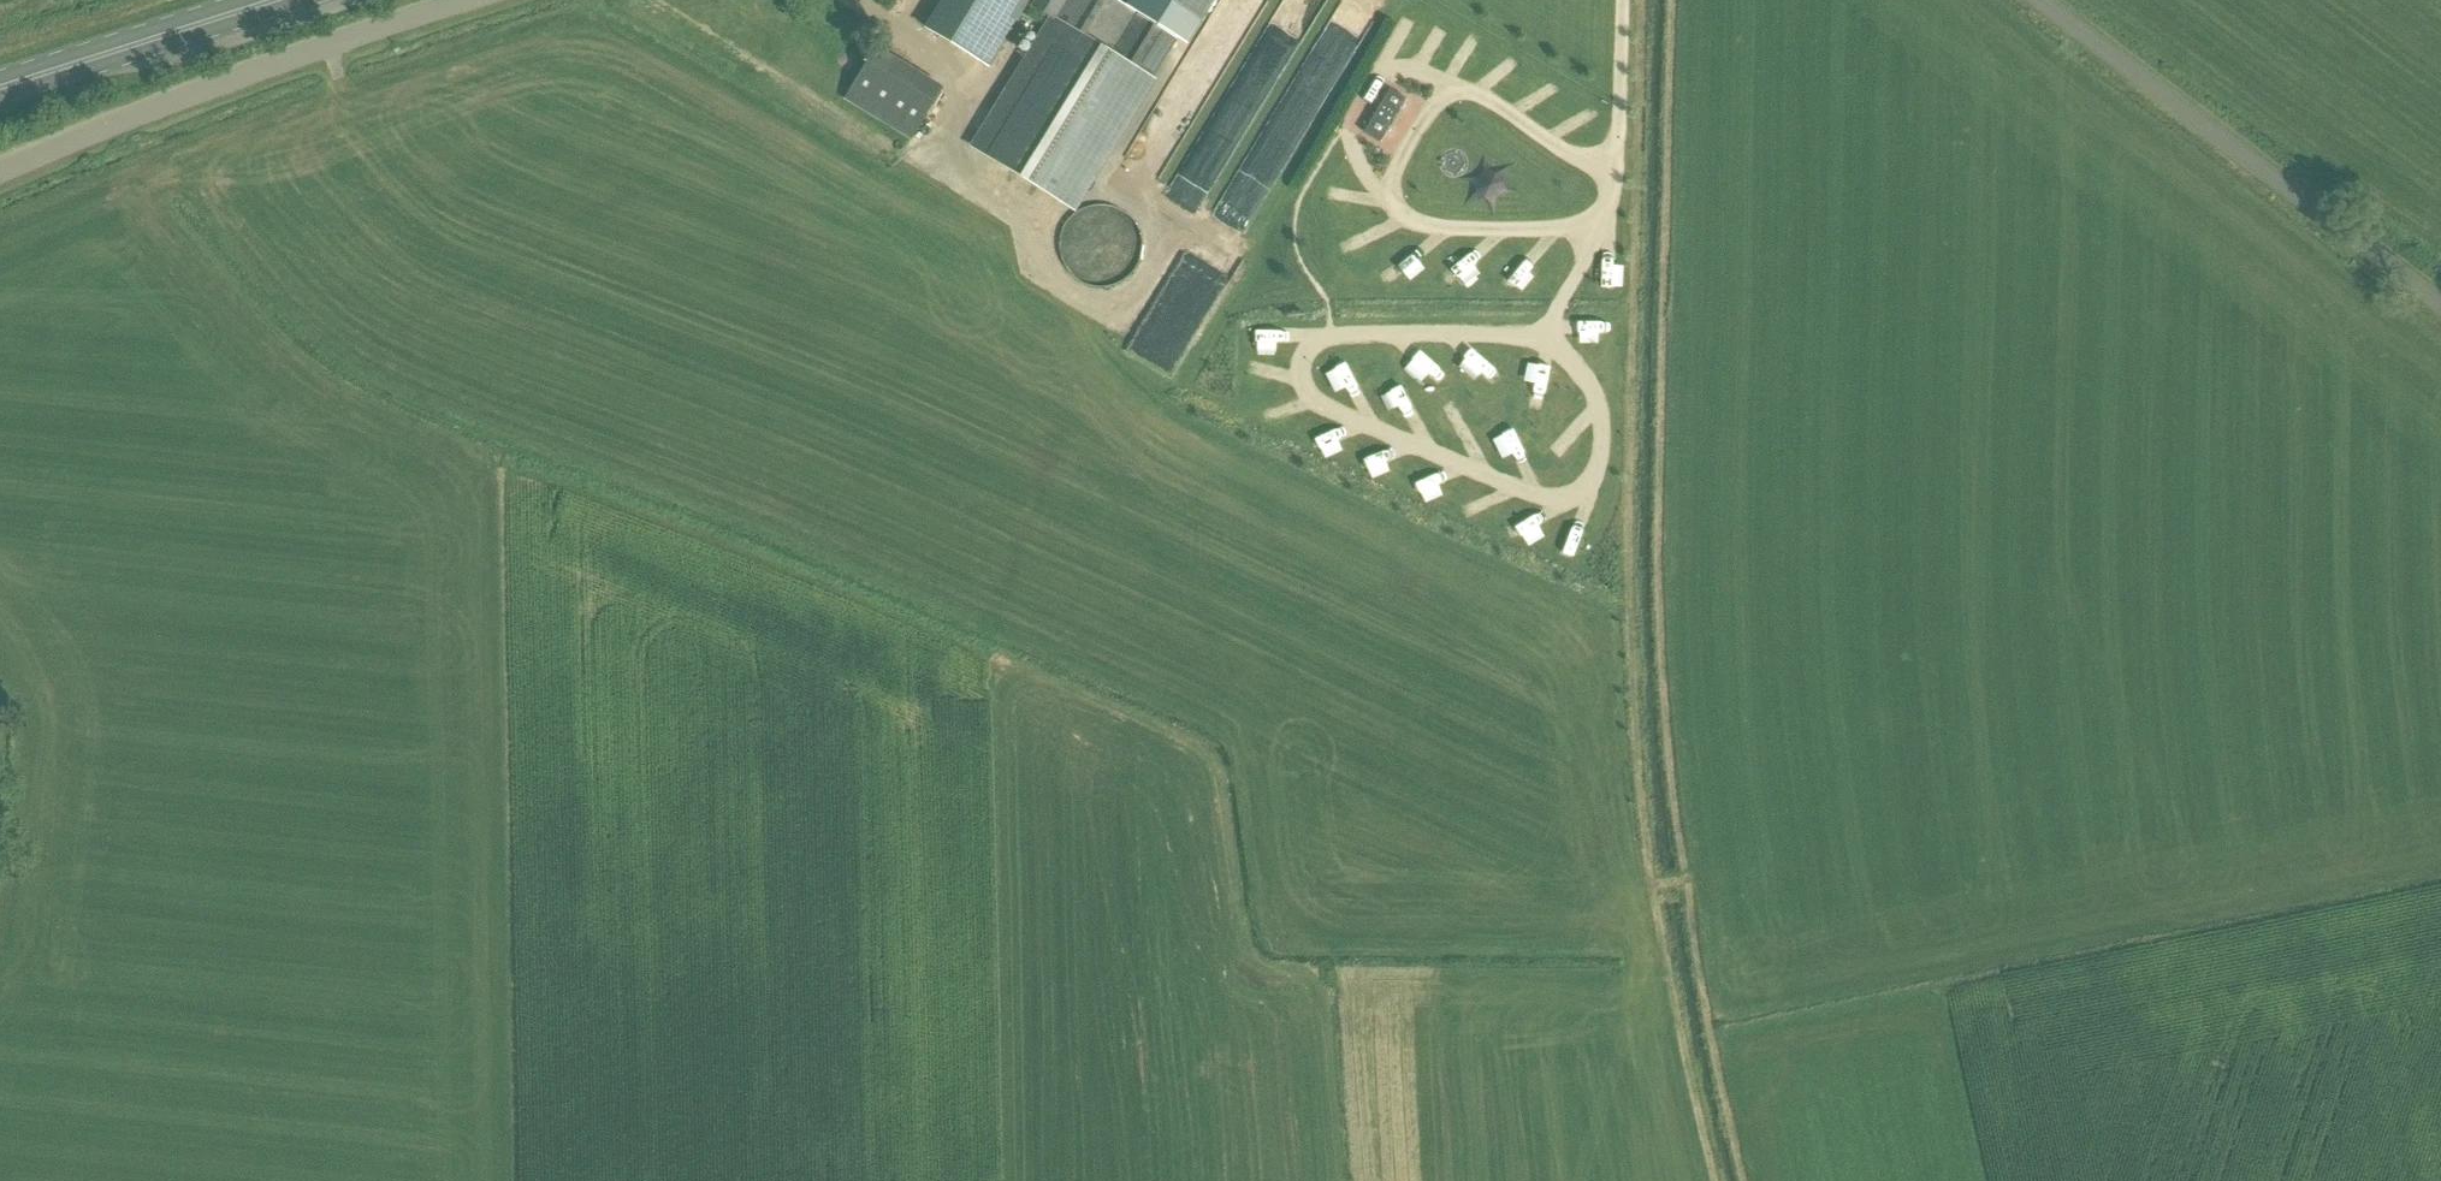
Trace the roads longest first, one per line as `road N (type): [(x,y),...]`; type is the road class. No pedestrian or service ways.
road 1 (unclassified): [(0,179),(128,121),(474,0)]
road 2 (unclassified): [(2440,305),(2038,0)]
road 3 (primary): [(0,90),(281,0)]

